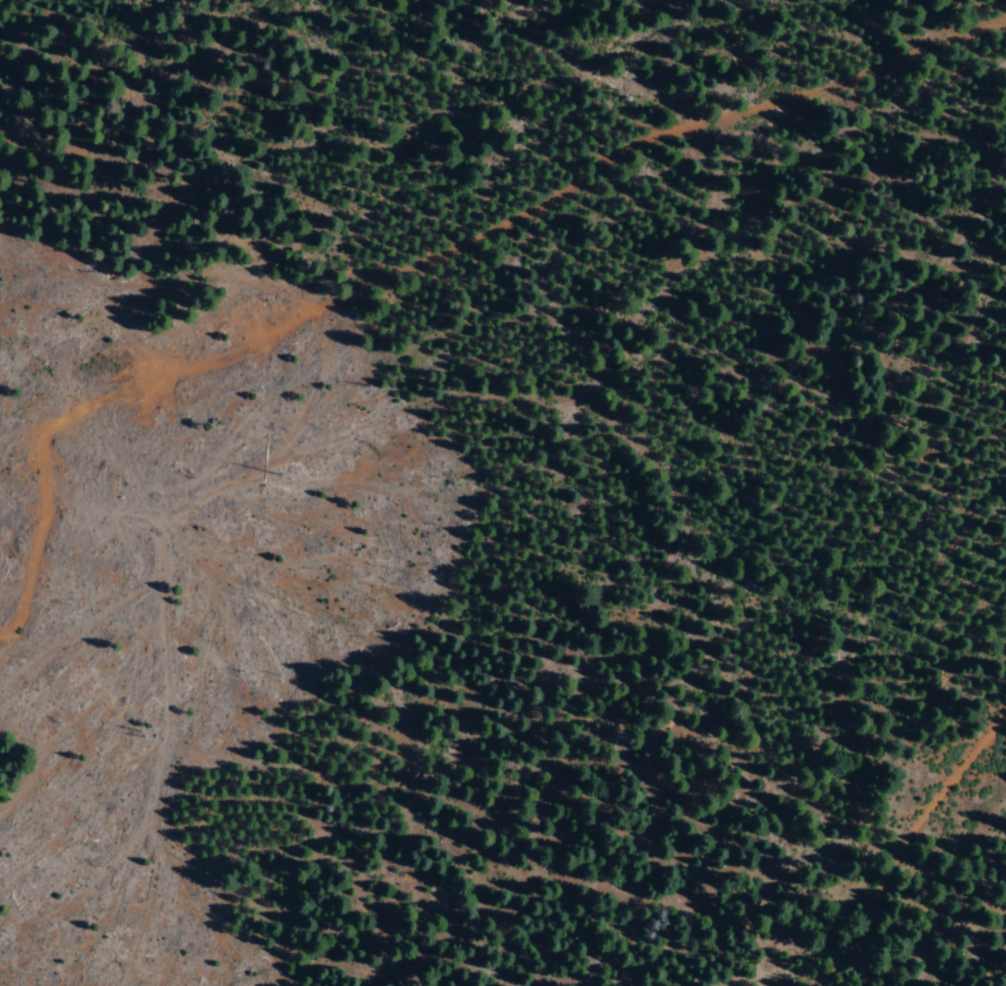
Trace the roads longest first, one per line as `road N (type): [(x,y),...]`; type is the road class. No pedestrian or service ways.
road 1 (track): [(0,640),(40,630),(68,490),(151,407),(624,188),(1005,37)]
road 2 (track): [(1005,724),(791,985)]

